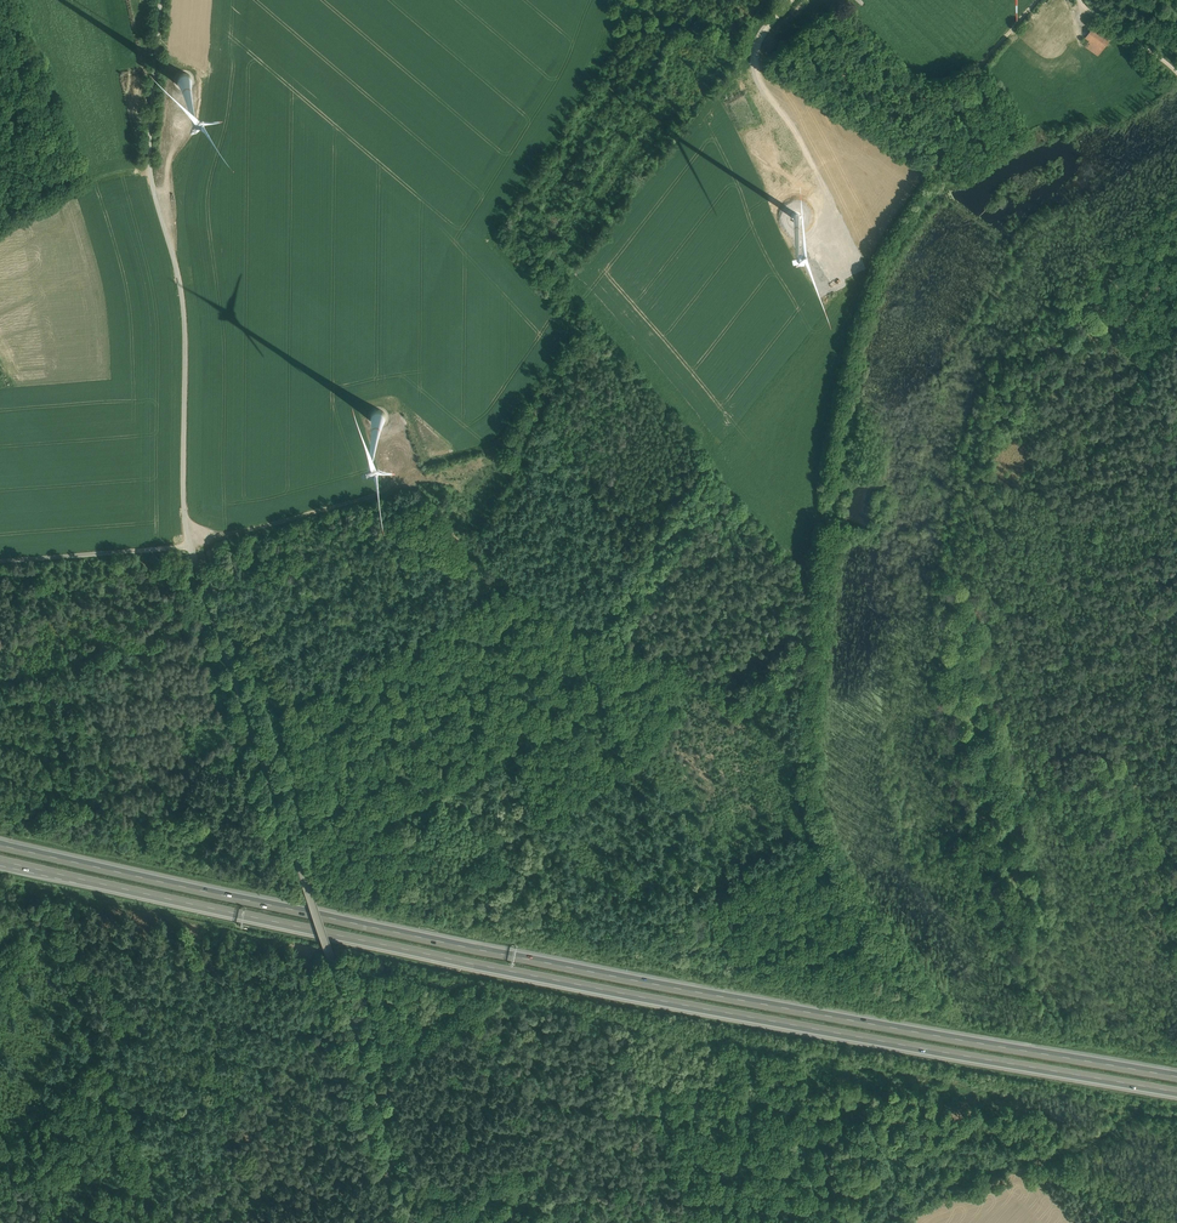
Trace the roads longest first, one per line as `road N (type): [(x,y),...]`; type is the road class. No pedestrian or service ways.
road 1 (unclassified): [(416,1222),(190,543),(184,307),(151,177),(161,0)]
road 2 (motorway): [(0,860),(608,990),(1176,1090)]
road 3 (motorway): [(1176,1075),(611,975),(0,845)]
road 4 (track): [(190,543),(408,488),(392,445)]
road 5 (track): [(929,170),(960,92),(1038,0)]
road 6 (unclassified): [(1078,0),(1176,72)]

